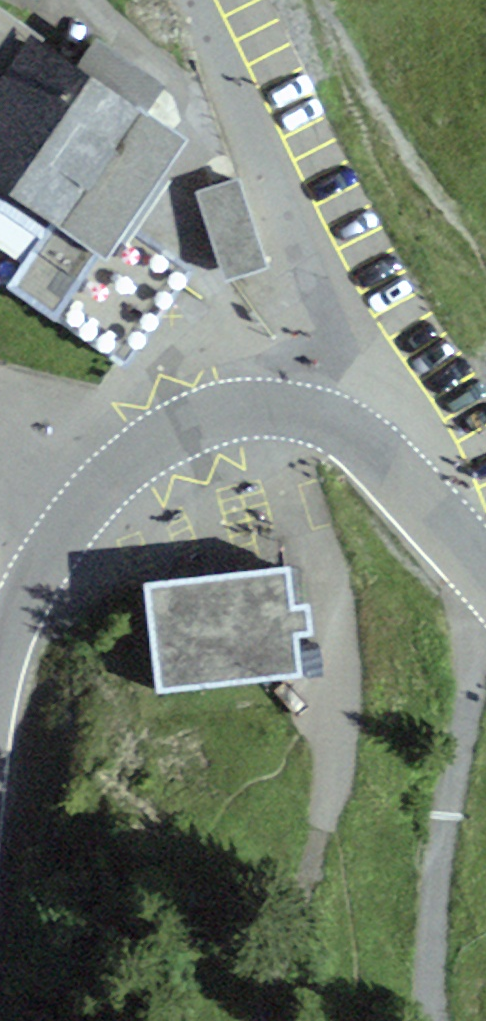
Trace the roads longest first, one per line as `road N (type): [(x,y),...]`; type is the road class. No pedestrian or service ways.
road 1 (secondary): [(0,674),(35,574),(93,495),(144,447),(218,413),(284,409),(352,436),(485,572)]
road 2 (track): [(252,408),(315,561),(340,675),(331,810),(265,1020)]
road 3 (track): [(485,645),(437,872),(428,1020)]
road 4 (track): [(328,422),(433,398),(485,366)]

